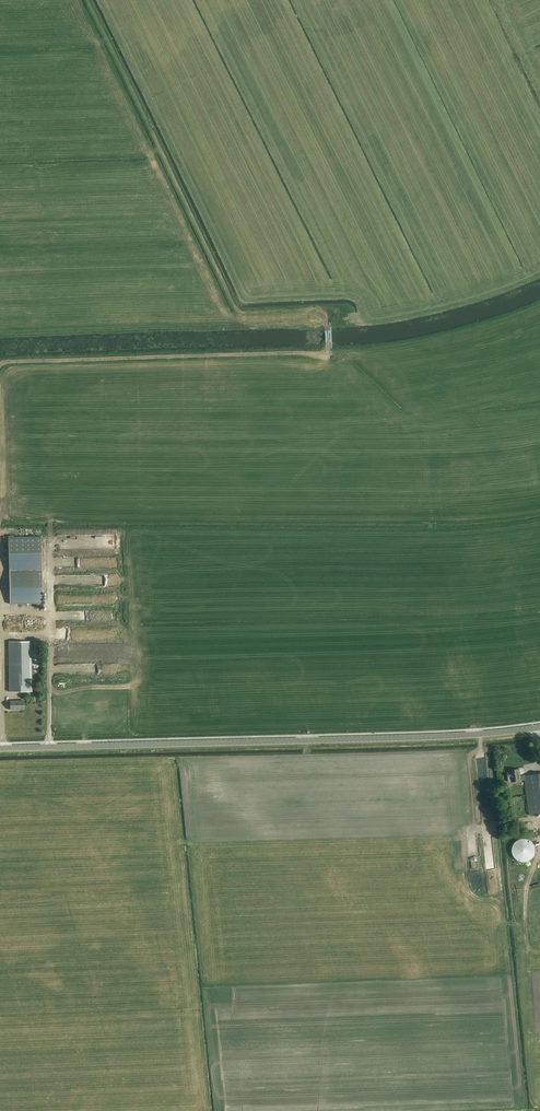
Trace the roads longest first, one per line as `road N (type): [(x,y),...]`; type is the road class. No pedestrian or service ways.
road 1 (tertiary): [(0,750),(539,727)]
road 2 (track): [(327,326),(322,312),(236,308),(86,0)]
road 3 (track): [(0,363),(325,352),(327,326)]

